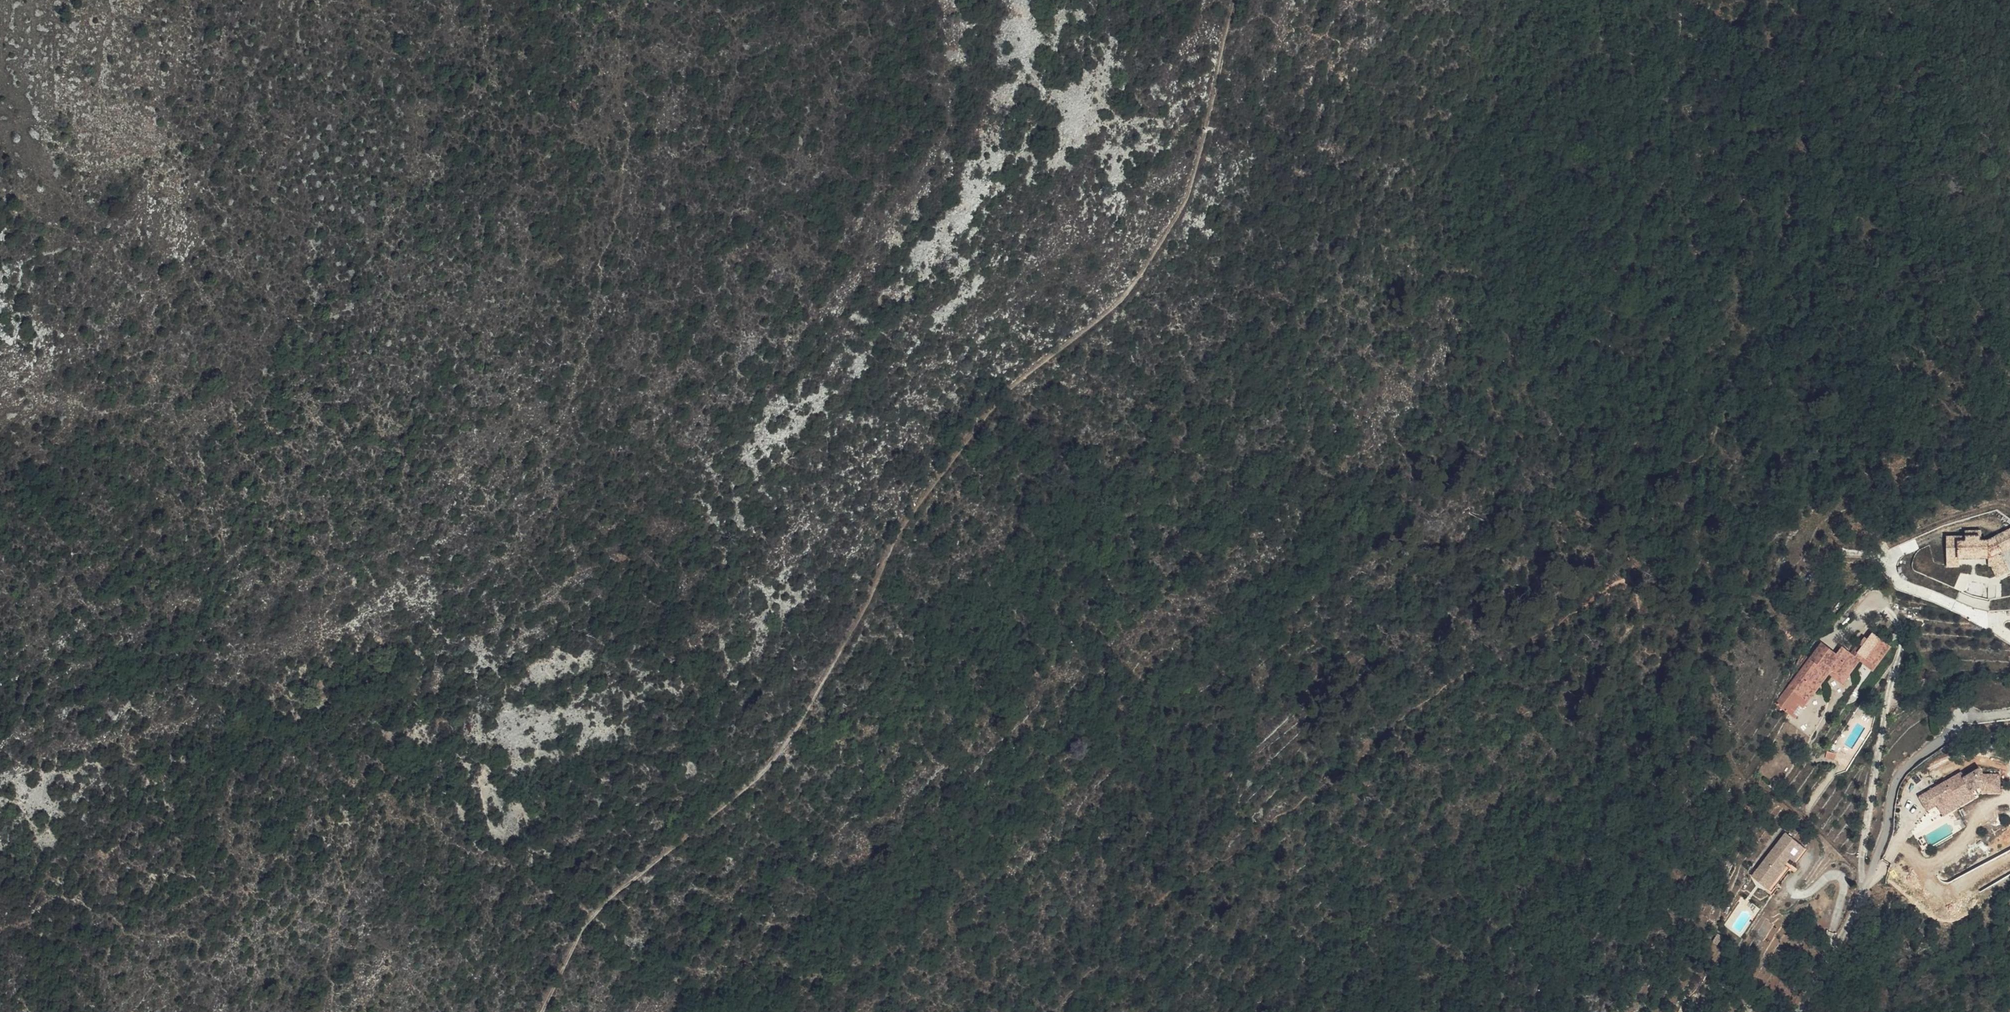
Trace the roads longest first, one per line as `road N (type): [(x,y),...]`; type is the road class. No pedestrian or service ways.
road 1 (residential): [(1790,1011),(1858,907),(1896,782),(1943,738)]

